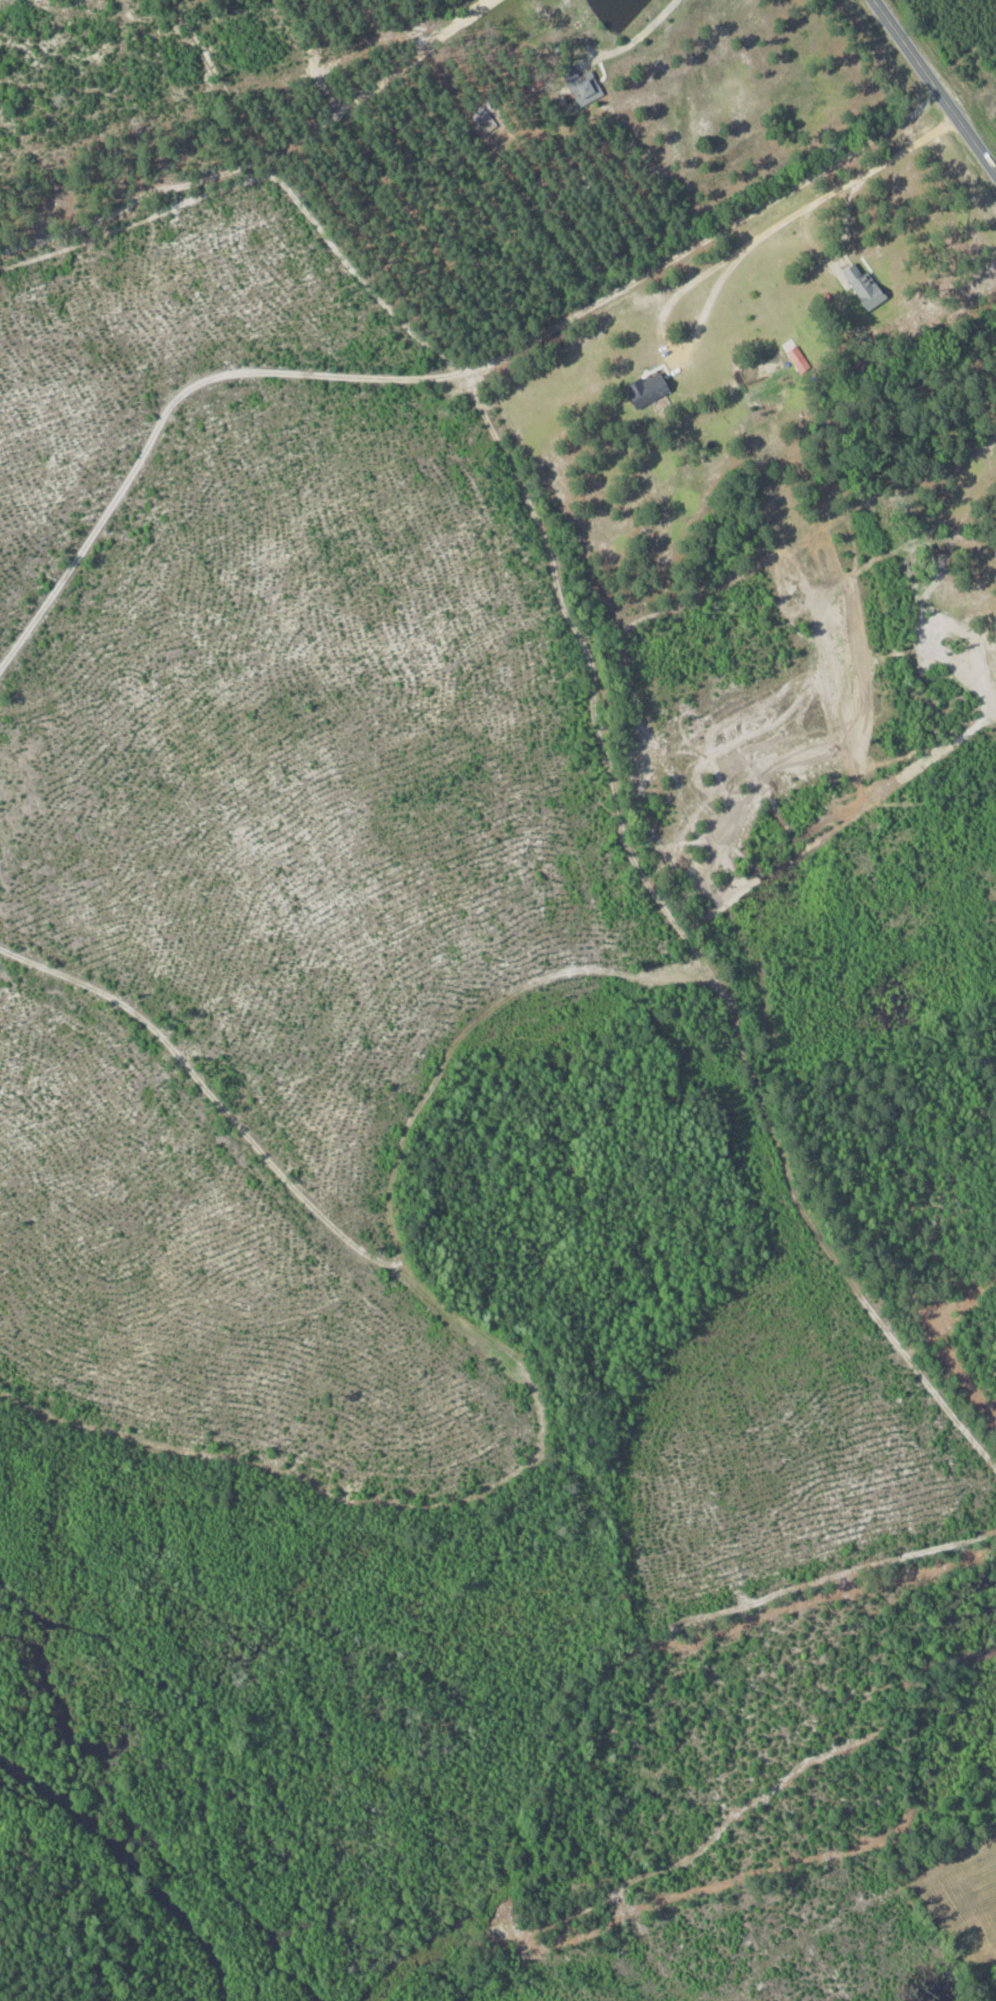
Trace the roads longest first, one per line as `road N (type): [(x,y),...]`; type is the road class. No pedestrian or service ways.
road 1 (secondary): [(995,171),(876,0)]

